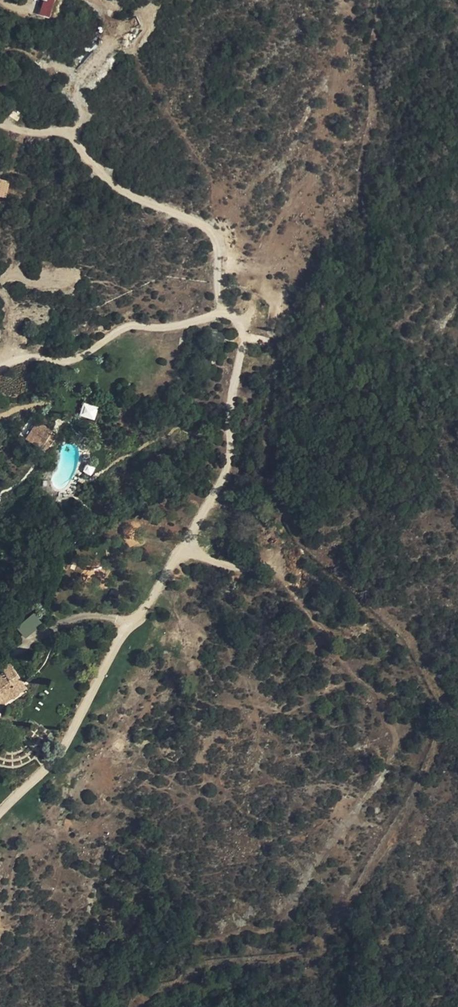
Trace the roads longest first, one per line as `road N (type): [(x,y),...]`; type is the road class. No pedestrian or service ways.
road 1 (track): [(0,811),(69,739),(111,652),(184,548),(224,473),(240,338),(218,292),(211,229),(109,181),(67,134),(0,127)]
road 2 (track): [(0,367),(31,357),(70,362),(121,328),(157,328),(227,311)]

